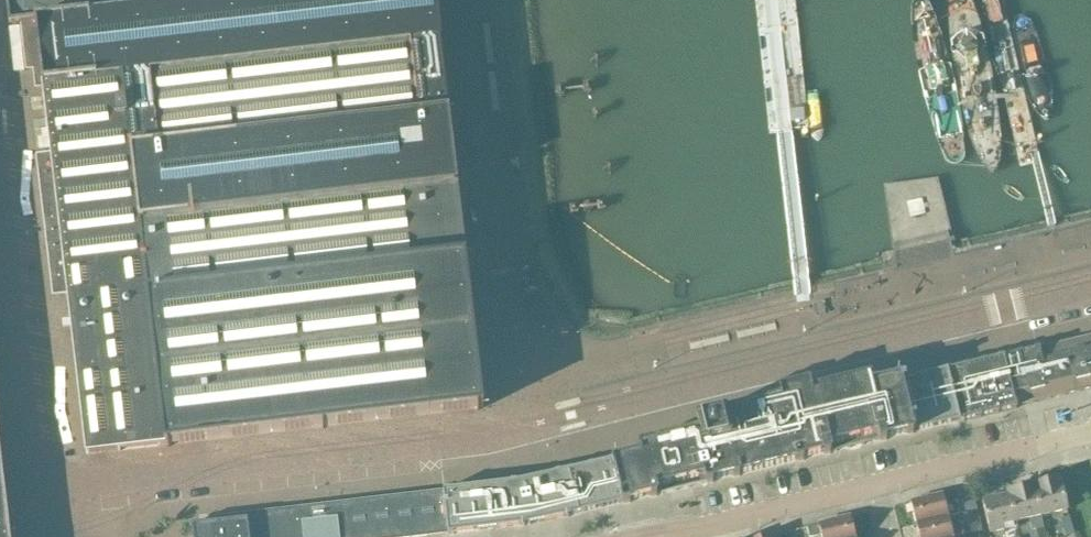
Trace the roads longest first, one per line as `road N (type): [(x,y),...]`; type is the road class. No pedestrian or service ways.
road 1 (unclassified): [(1090,289),(534,427)]
road 2 (unclassified): [(534,427),(37,489)]
road 3 (unclassified): [(534,427),(508,361),(475,0)]
road 4 (residential): [(672,536),(1050,443)]
road 5 (unclassified): [(37,489),(0,219)]

